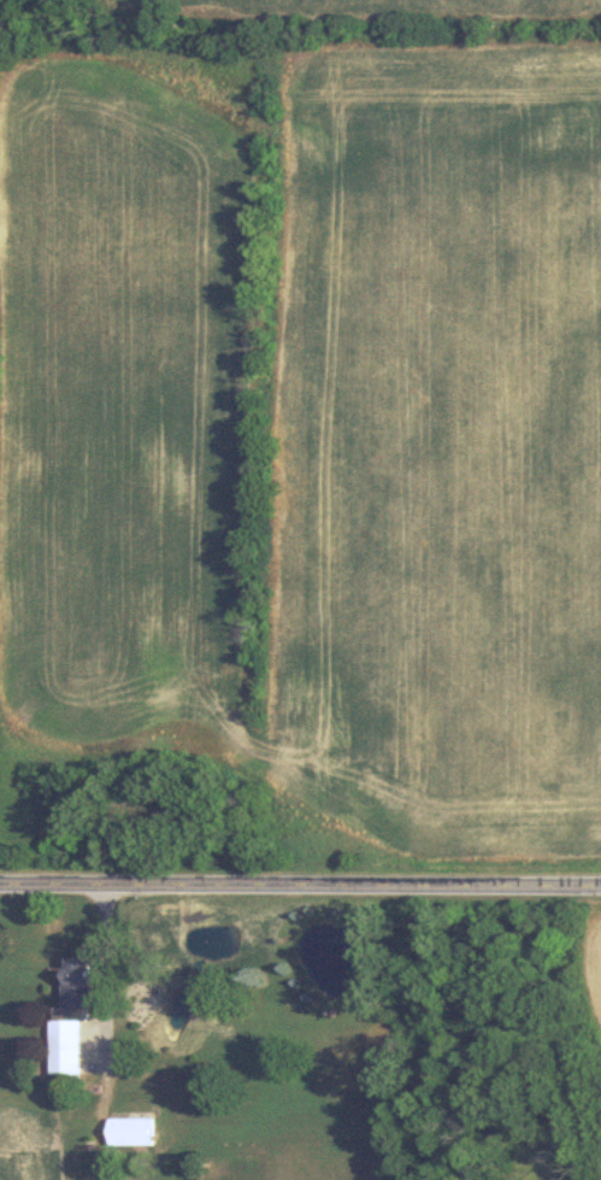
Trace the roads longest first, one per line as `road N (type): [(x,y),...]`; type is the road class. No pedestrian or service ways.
road 1 (tertiary): [(600,889),(0,886)]

